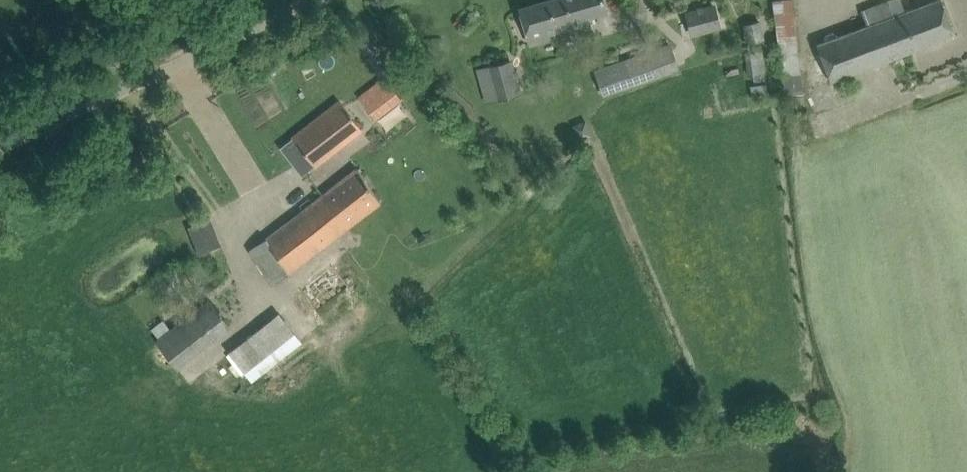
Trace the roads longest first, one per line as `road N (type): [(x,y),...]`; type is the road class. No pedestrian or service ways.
road 1 (unclassified): [(0,148),(311,0)]

